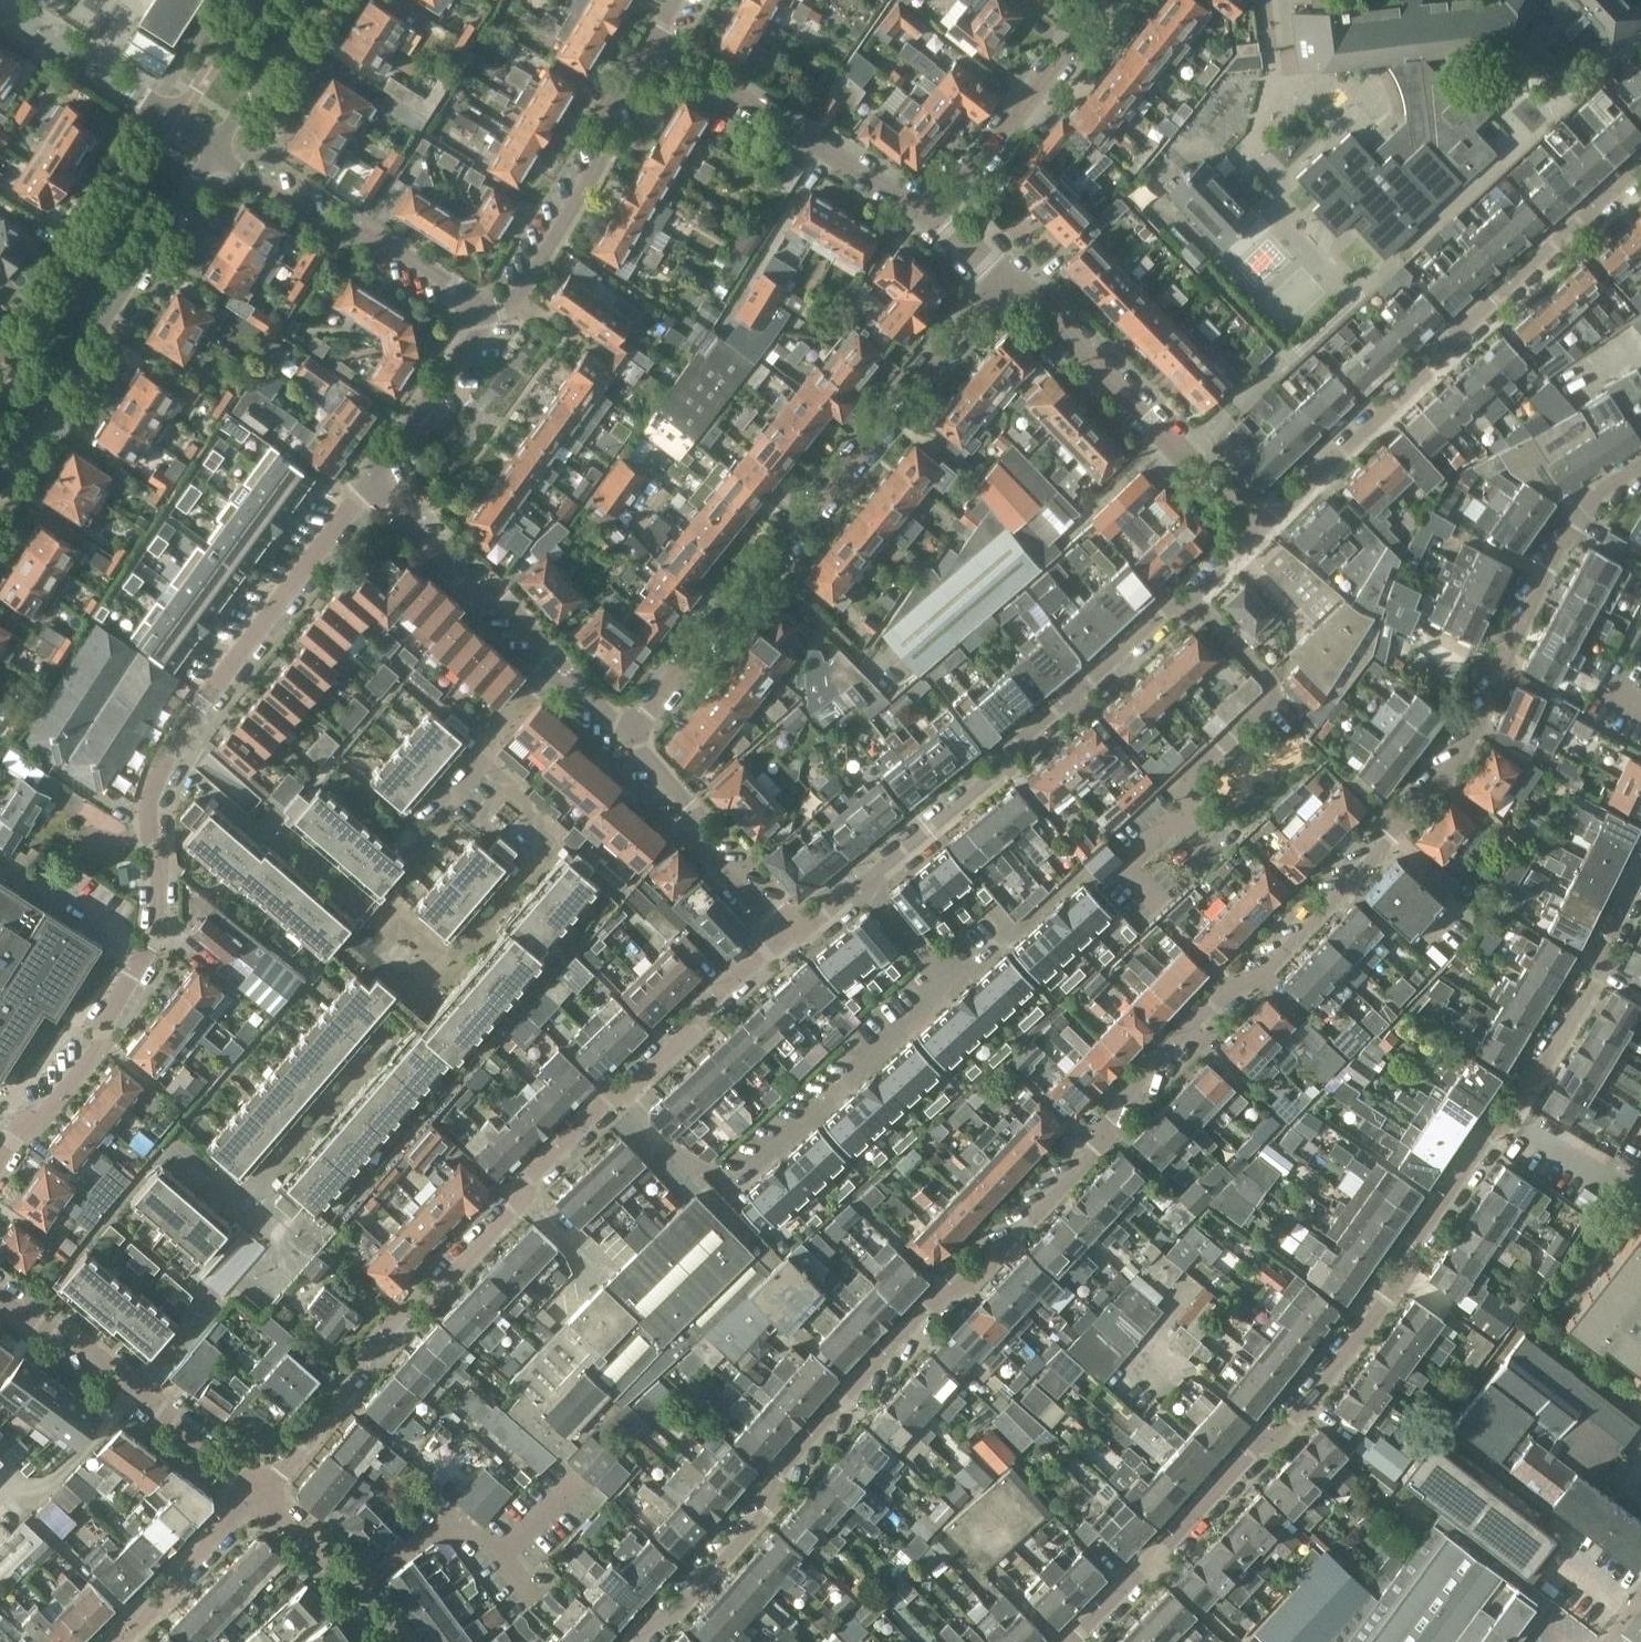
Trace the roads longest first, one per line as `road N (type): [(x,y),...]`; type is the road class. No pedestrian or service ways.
road 1 (residential): [(1640,469),(1560,528),(1522,627),(1441,767),(627,1641)]
road 2 (residential): [(1640,869),(1605,941),(1596,979),(1512,1118),(1489,1131),(1412,1242),(1402,1279),(1289,1424),(1254,1448),(1072,1641)]
road 3 (residential): [(0,1167),(105,1028),(150,947),(160,914),(154,801),(169,740),(358,491)]
road 4 (residential): [(259,1492),(334,1410),(340,1384),(416,1298),(439,1292),(518,1206),(524,1182),(609,1100),(629,1093),(702,1020),(705,1006),(790,933)]
road 5 (residential): [(790,933),(810,926),(1003,769),(1011,746),(1251,540)]
road 6 (residential): [(618,730),(1008,274)]
road 7 (residential): [(262,1179),(558,837),(474,763)]
road 8 (residential): [(1251,540),(1640,183)]
road 9 (tertiary): [(0,502),(224,157)]
road 10 (residential): [(1251,540),(1008,274)]
road 11 (residential): [(480,316),(508,304),(658,40)]
road 12 (residential): [(937,215),(658,40)]
road 13 (residential): [(259,1492),(0,1292)]
road 14 (tertiary): [(172,120),(0,381)]
road 15 (residential): [(480,316),(316,224),(224,157)]
road 16 (residential): [(937,215),(1109,0)]
road 17 (residential): [(790,933),(618,730)]
road 18 (residential): [(549,659),(533,633),(358,491)]
road 19 (residential): [(259,1492),(104,1641)]
road 20 (residential): [(358,491),(480,316)]
road 21 (residential): [(172,120),(0,5)]
road 22 (residential): [(358,1601),(446,1514),(500,1569)]
road 23 (tertiary): [(224,157),(320,0)]
road 24 (residential): [(358,1601),(259,1492)]
road 25 (tertiary): [(251,0),(172,120)]
road 26 (residential): [(474,763),(549,659)]

